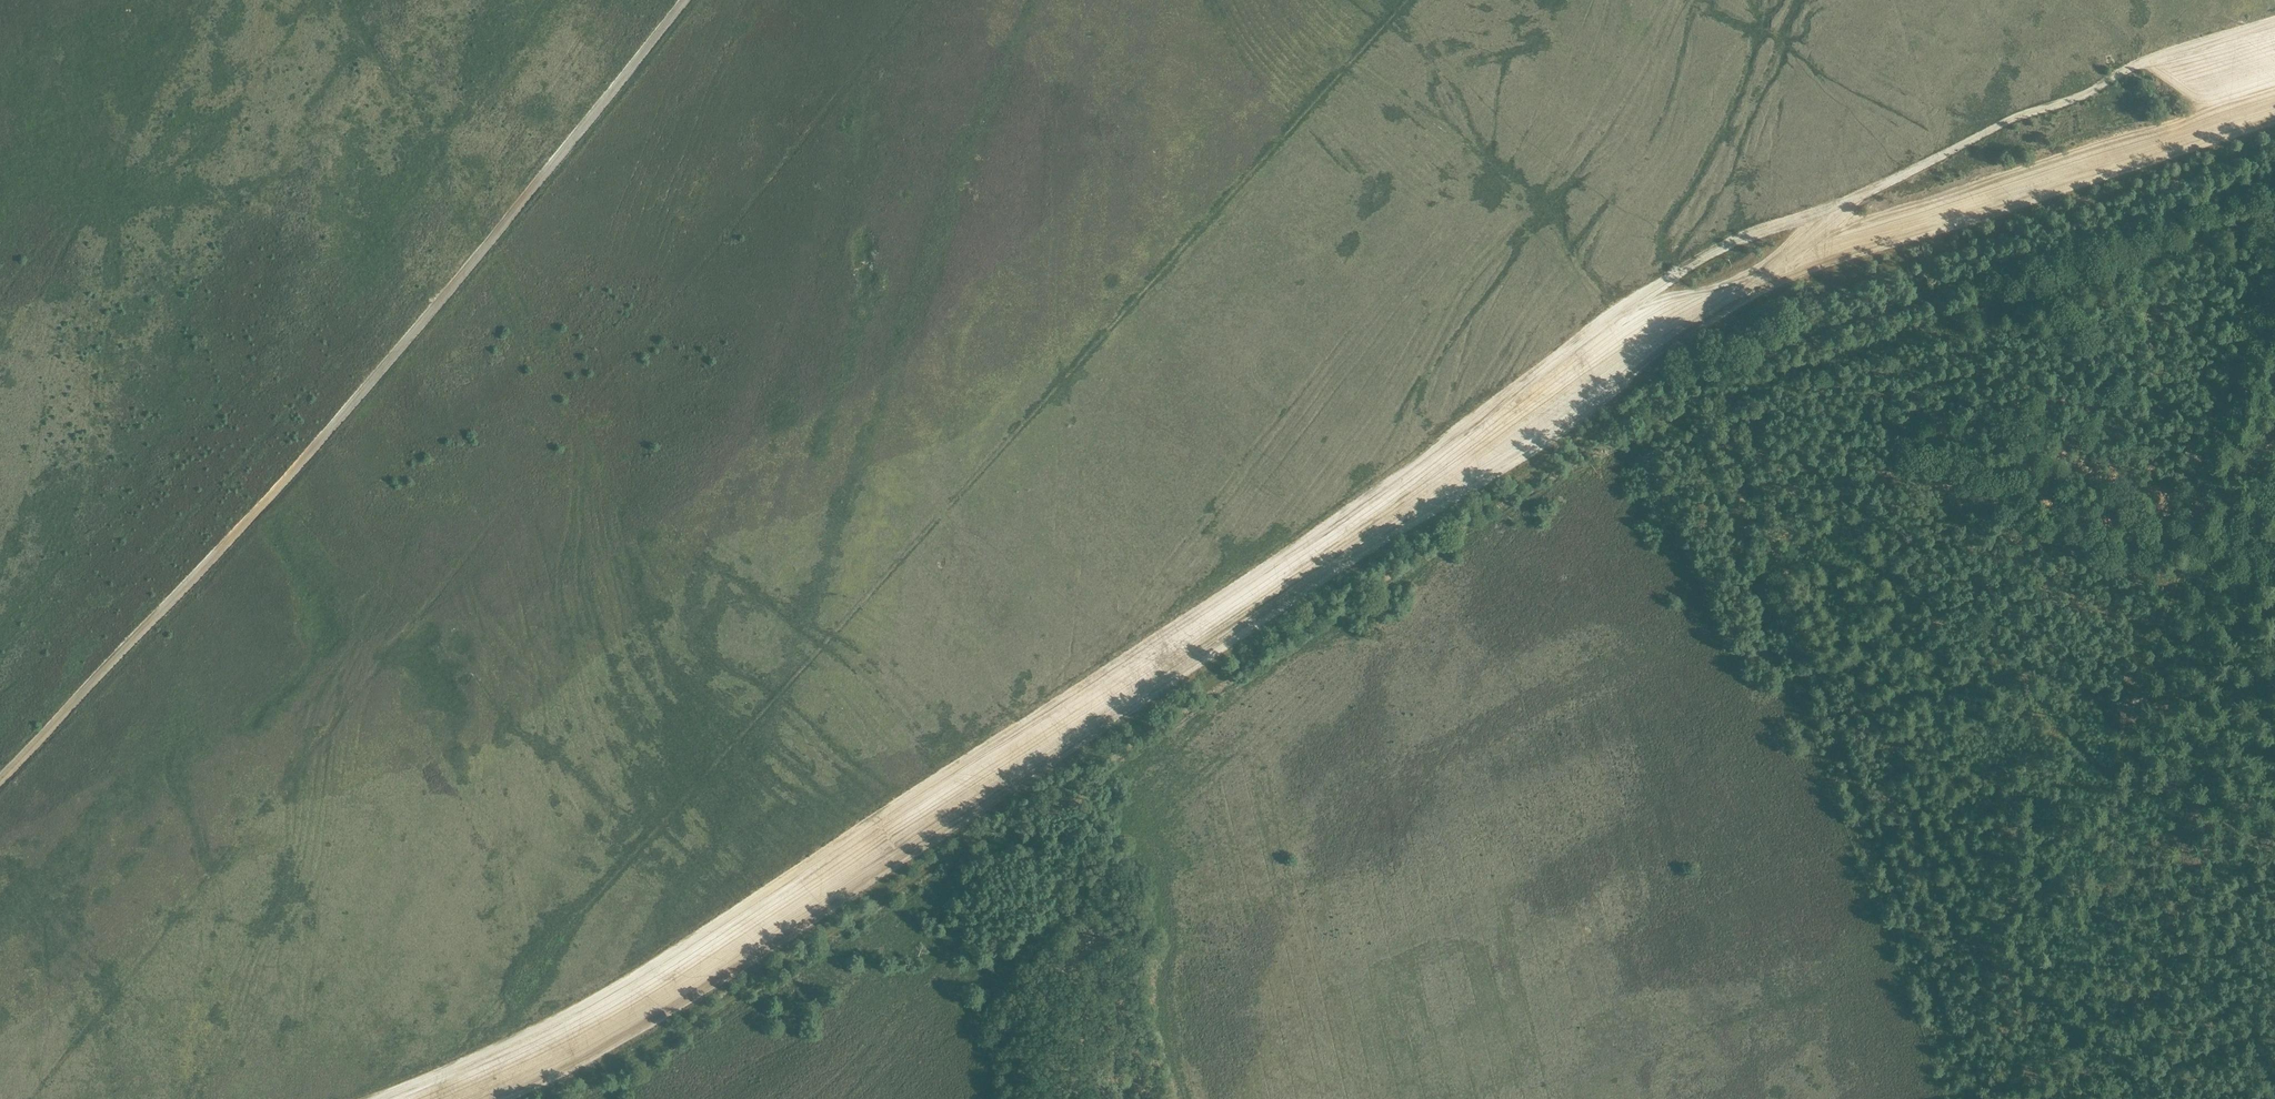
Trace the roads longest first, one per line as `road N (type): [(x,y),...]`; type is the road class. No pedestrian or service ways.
road 1 (track): [(1976,1098),(1725,427),(1727,407),(1746,391),(1787,388),(2274,585)]

